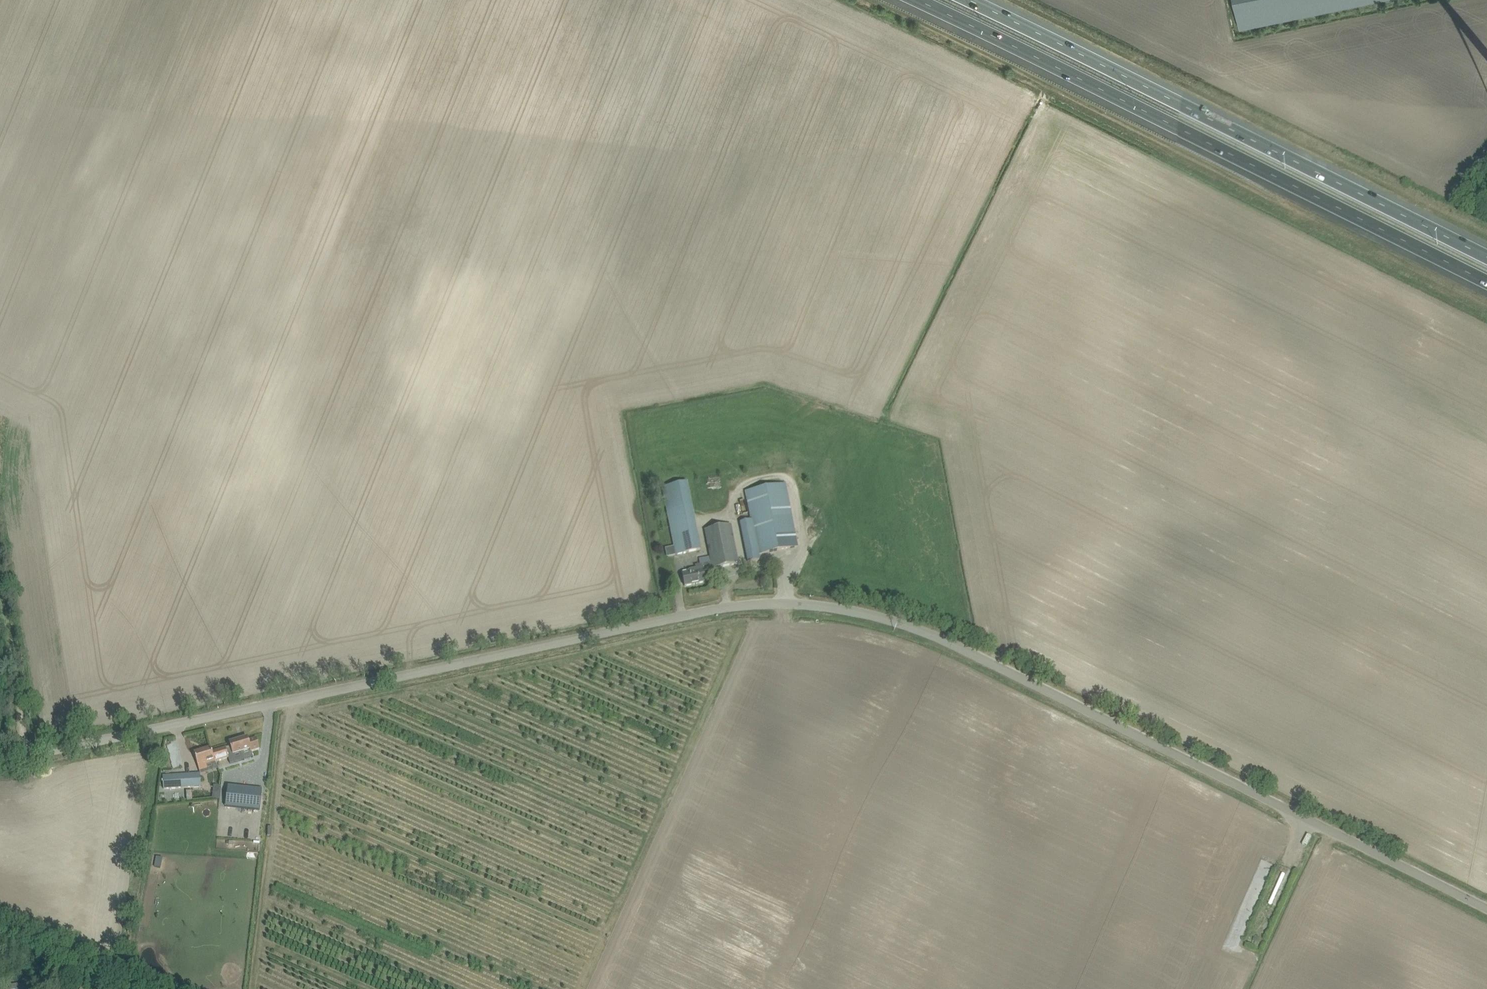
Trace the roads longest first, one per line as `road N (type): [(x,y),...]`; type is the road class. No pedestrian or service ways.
road 1 (unclassified): [(0,763),(707,612),(826,610),(912,630),(1015,672),(1486,910)]
road 2 (motorway): [(916,0),(1486,282)]
road 3 (motorway): [(1486,256),(966,0)]
road 4 (residential): [(134,988),(0,928)]

